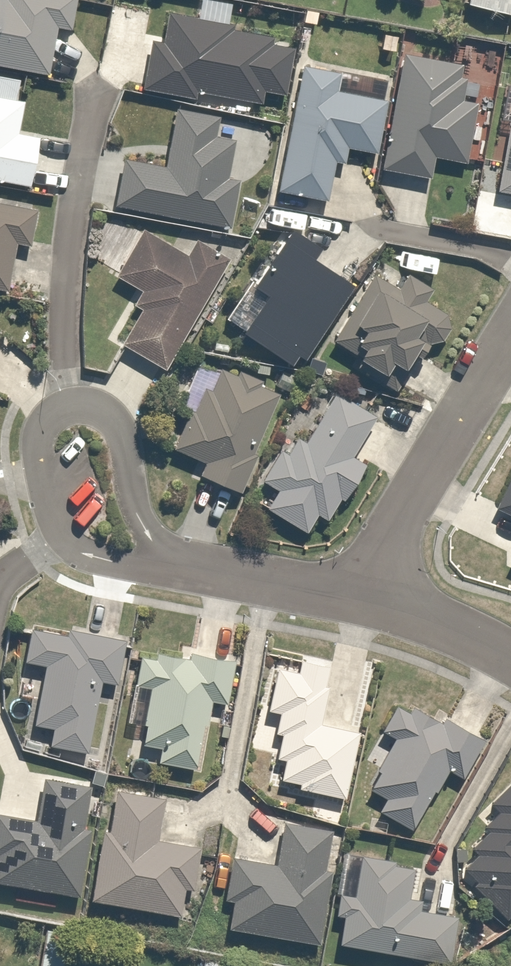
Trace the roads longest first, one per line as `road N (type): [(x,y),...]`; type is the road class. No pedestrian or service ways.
road 1 (residential): [(70,407),(71,262),(94,89)]
road 2 (residential): [(510,343),(396,521),(375,601)]
road 3 (residential): [(164,567),(120,567),(81,554),(58,534),(37,456),(40,433),(70,407)]
road 4 (residential): [(164,567),(375,601)]
road 5 (residential): [(70,407),(93,407),(111,421),(164,567)]
road 6 (residential): [(375,601),(510,660)]

